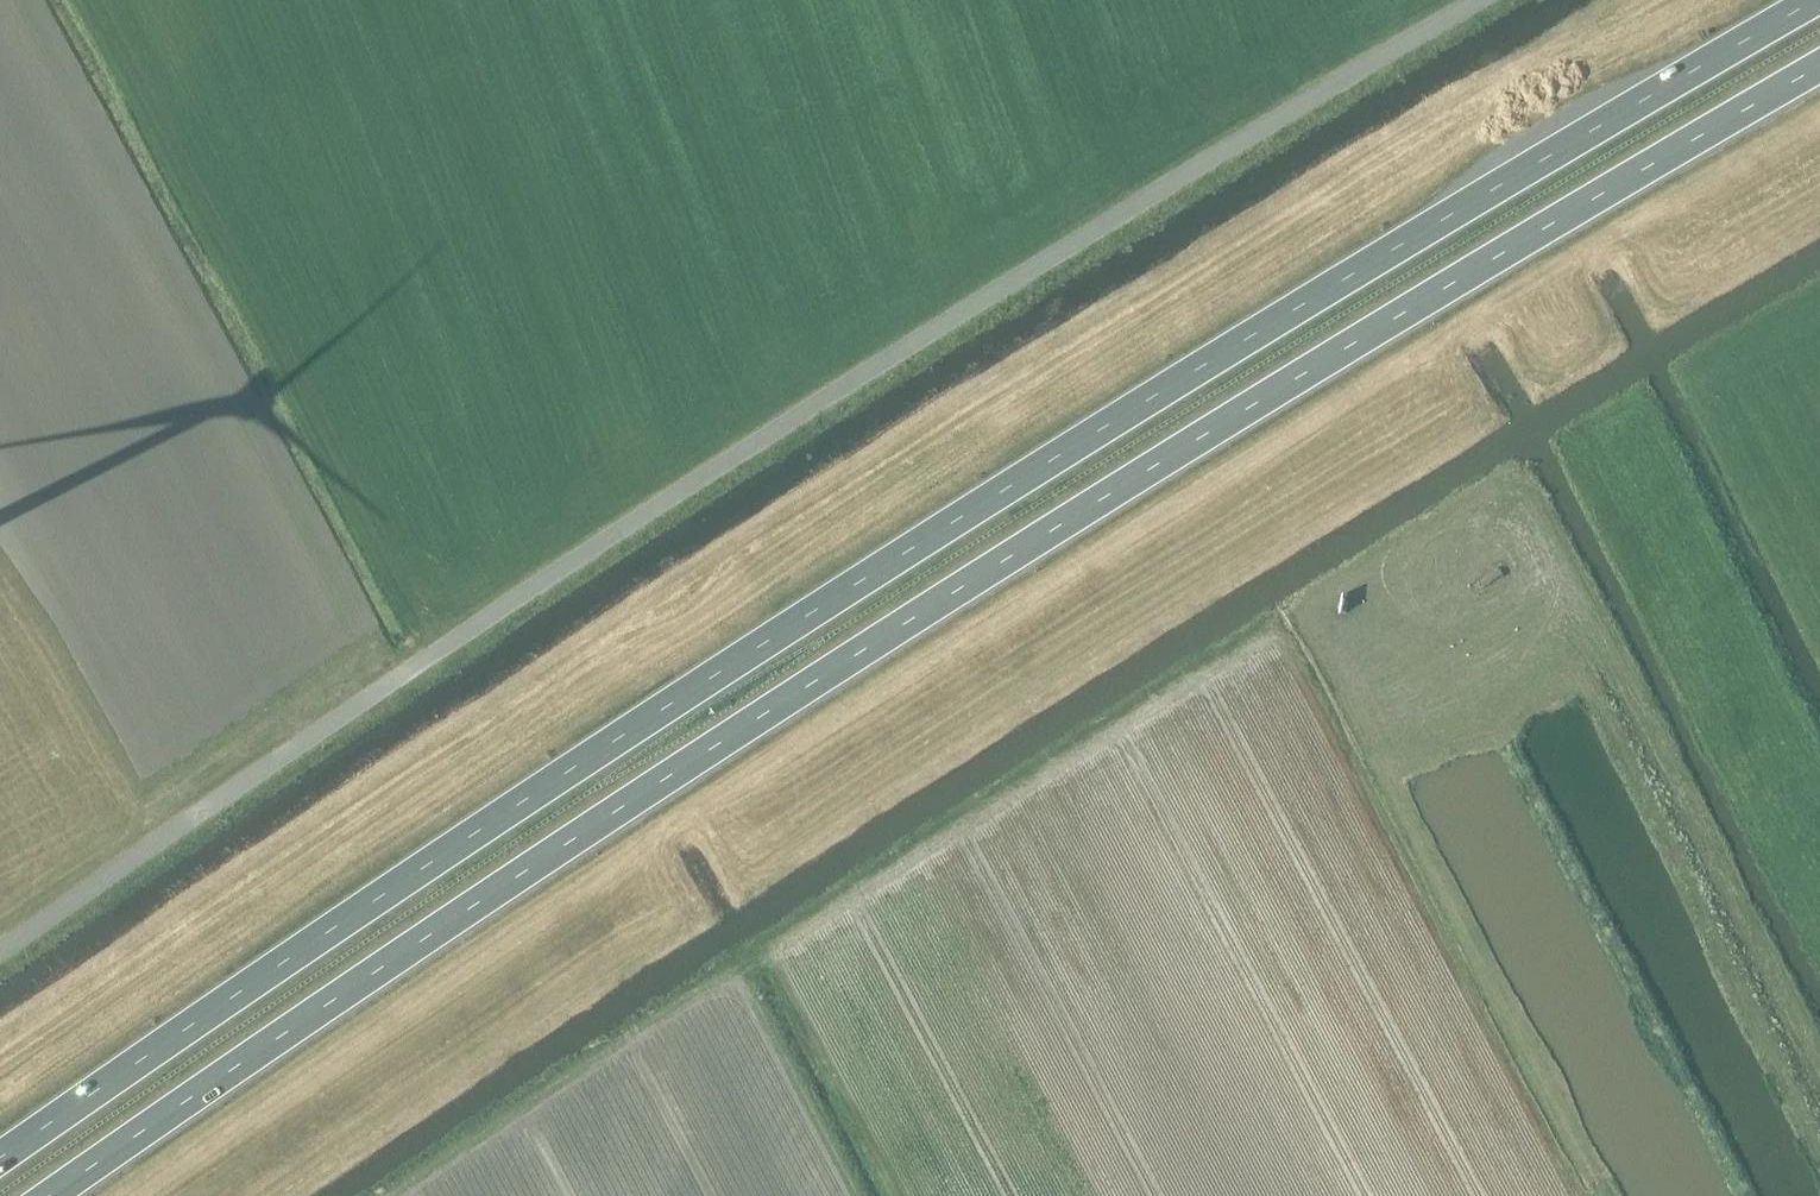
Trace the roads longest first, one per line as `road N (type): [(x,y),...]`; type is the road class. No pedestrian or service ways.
road 1 (trunk): [(1816,0),(1293,310),(834,598),(269,971),(0,1159)]
road 2 (trunk): [(49,1195),(823,675),(1819,67)]

